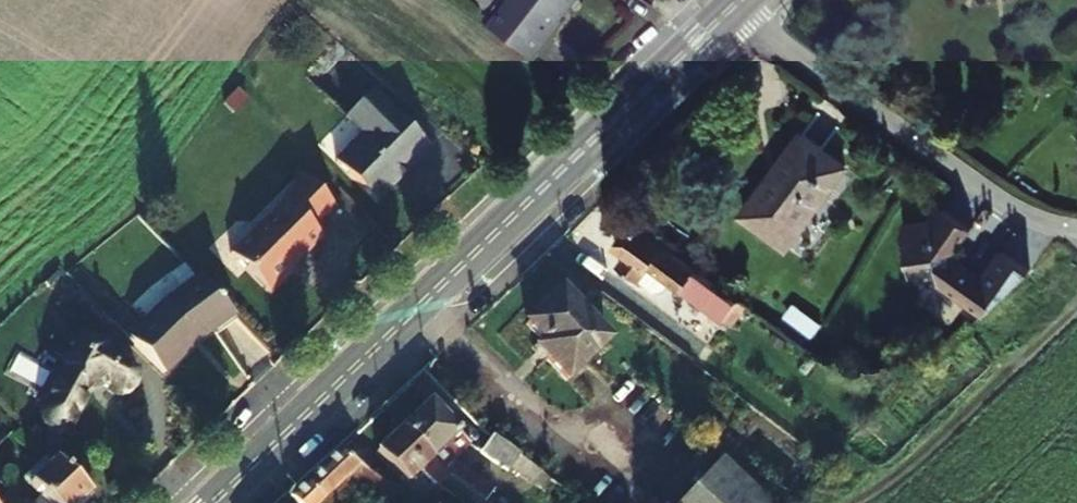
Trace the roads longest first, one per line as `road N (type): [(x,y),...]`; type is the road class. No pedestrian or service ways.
road 1 (tertiary): [(215,502),(732,6)]
road 2 (residential): [(732,6),(1008,206),(1076,227)]
road 3 (track): [(1076,308),(925,451),(852,502)]

